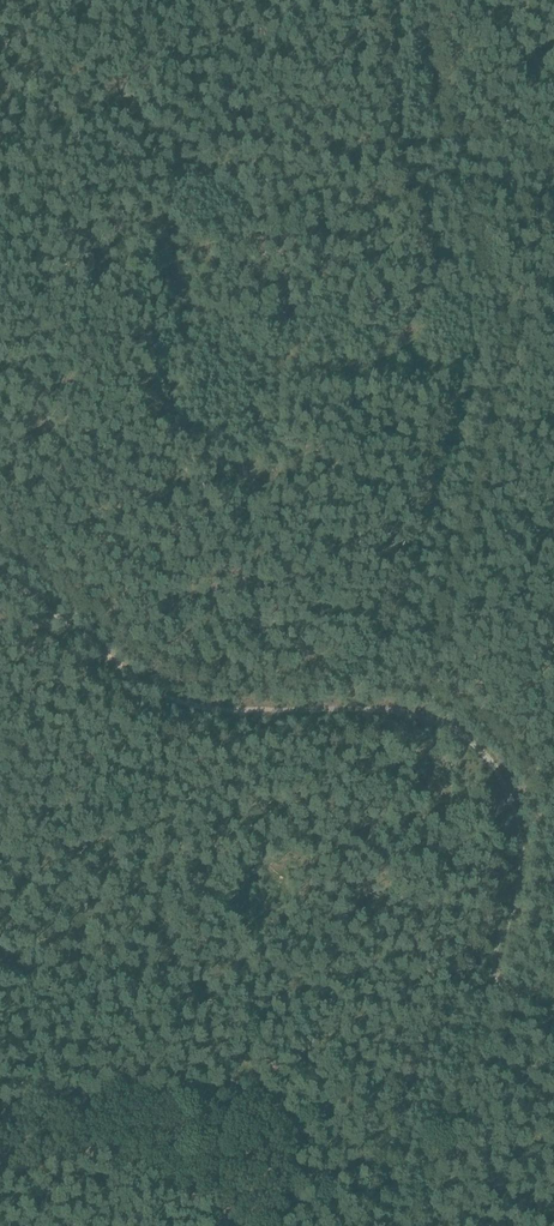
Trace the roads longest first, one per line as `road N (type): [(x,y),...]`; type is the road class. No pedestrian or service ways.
road 1 (track): [(0,570),(167,698),(232,712),(408,713),(466,739),(501,769),(515,807),(520,892),(493,959)]
road 2 (track): [(493,959),(423,1109),(402,1225)]

